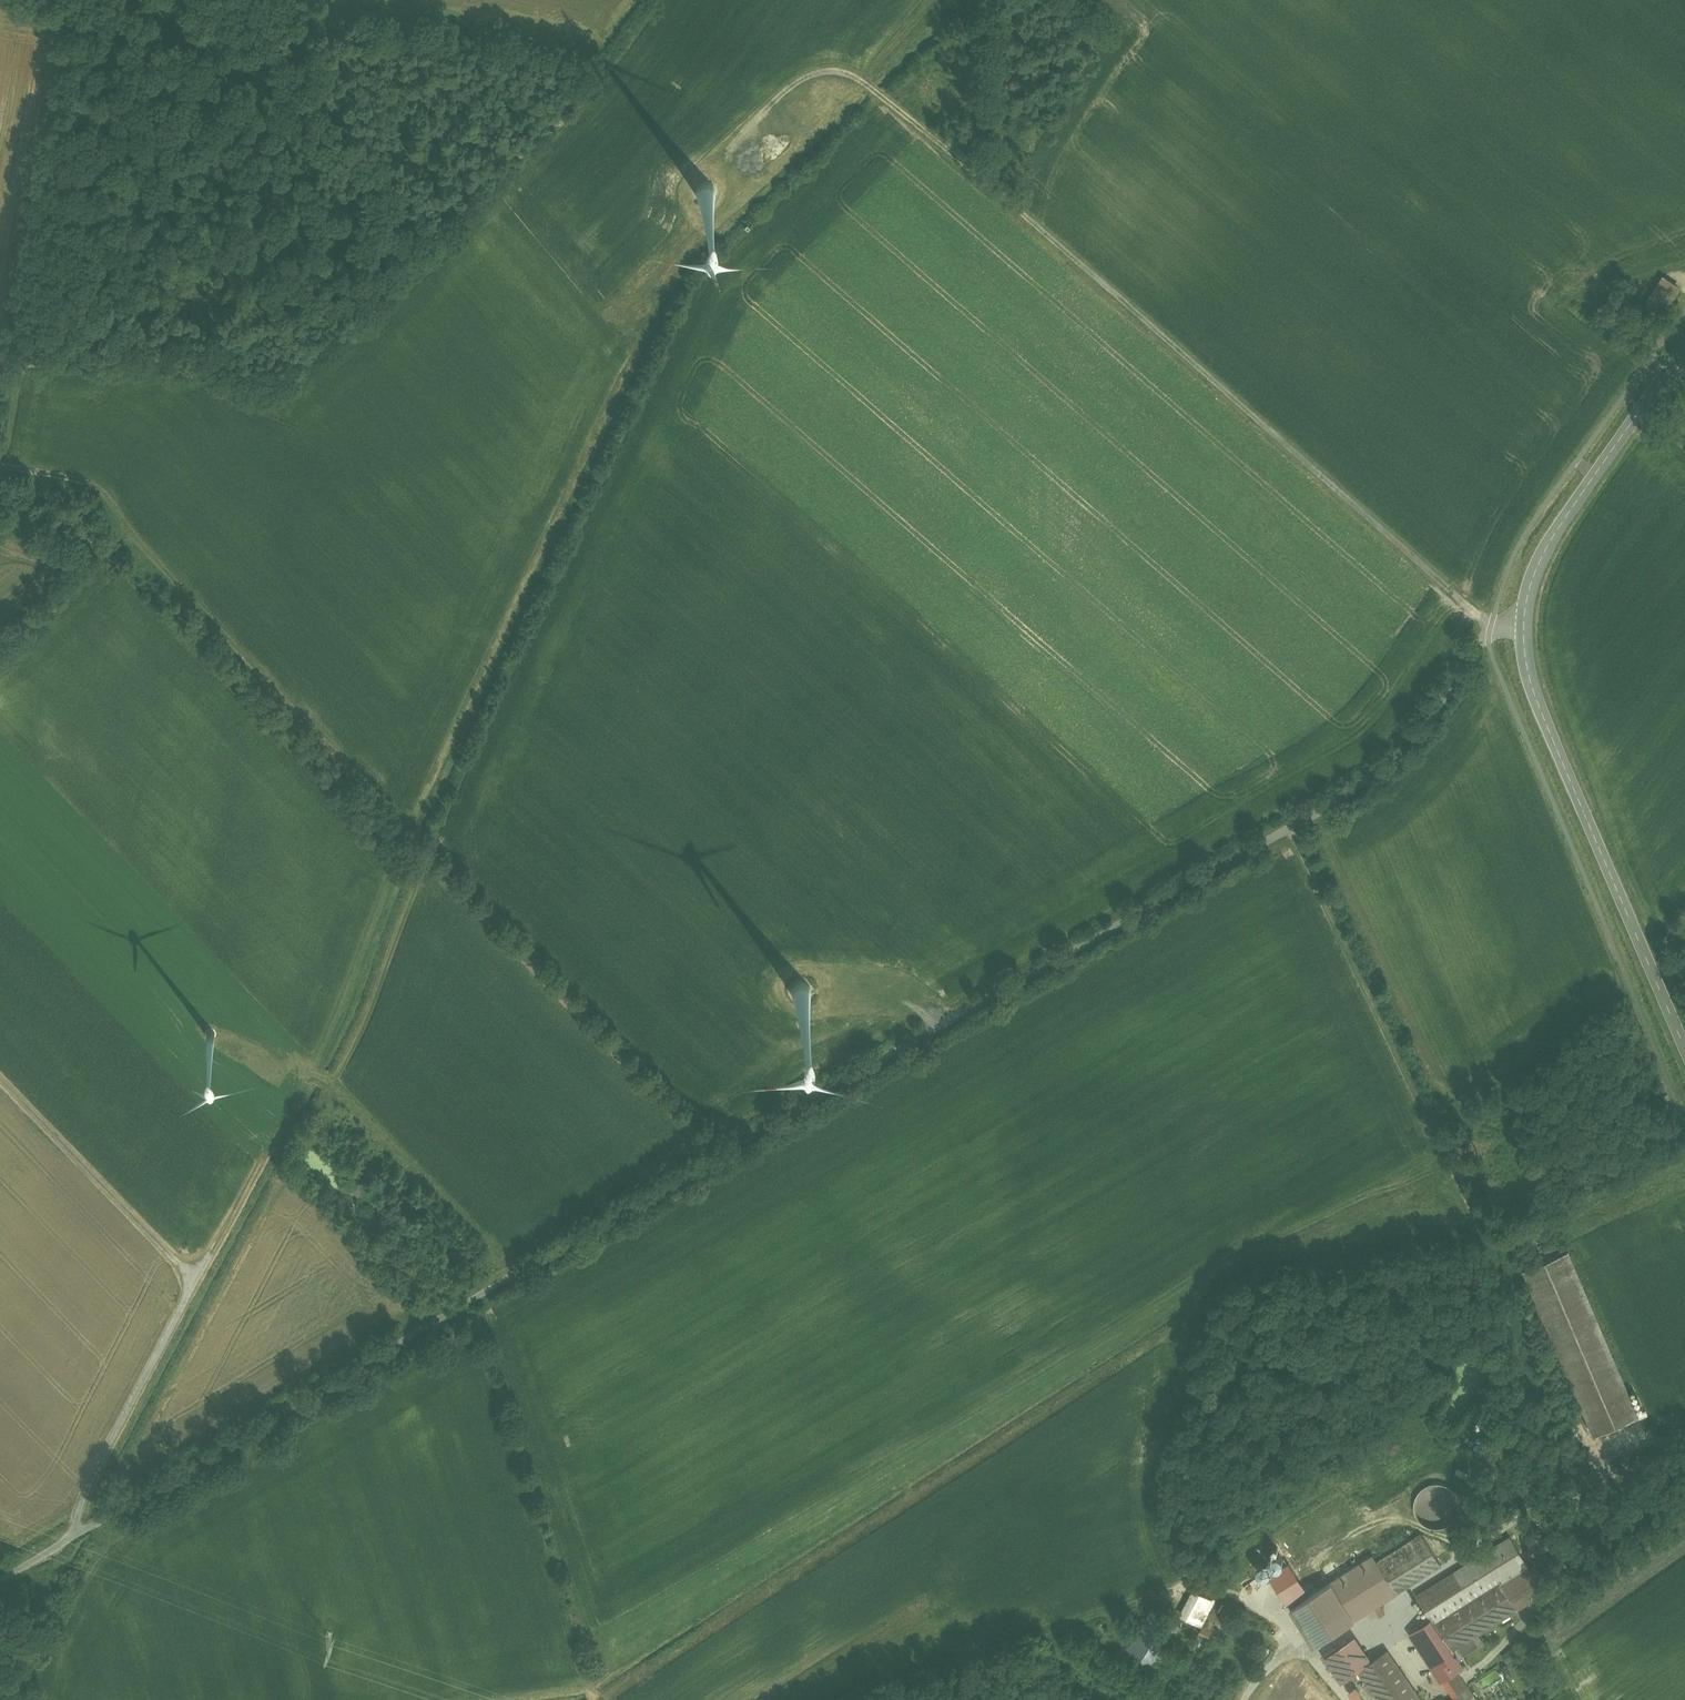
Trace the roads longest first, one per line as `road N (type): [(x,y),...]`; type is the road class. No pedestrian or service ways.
road 1 (track): [(729,161),(792,86),(829,71),(868,85),(1449,598),(1494,617),(1526,618),(1489,636),(1411,743),(1312,818),(938,1024),(719,1156)]
road 2 (track): [(0,461),(90,475),(112,492),(135,528),(422,848),(719,1156)]
road 3 (unclassified): [(0,1591),(719,1156)]
road 4 (tertiary): [(1684,353),(1550,543),(1534,577),(1524,640),(1546,722),(1684,1045)]
road 5 (track): [(1293,829),(1476,1216)]
road 6 (track): [(1684,1441),(1554,1499),(1566,1521),(1555,1593),(1461,1684)]

